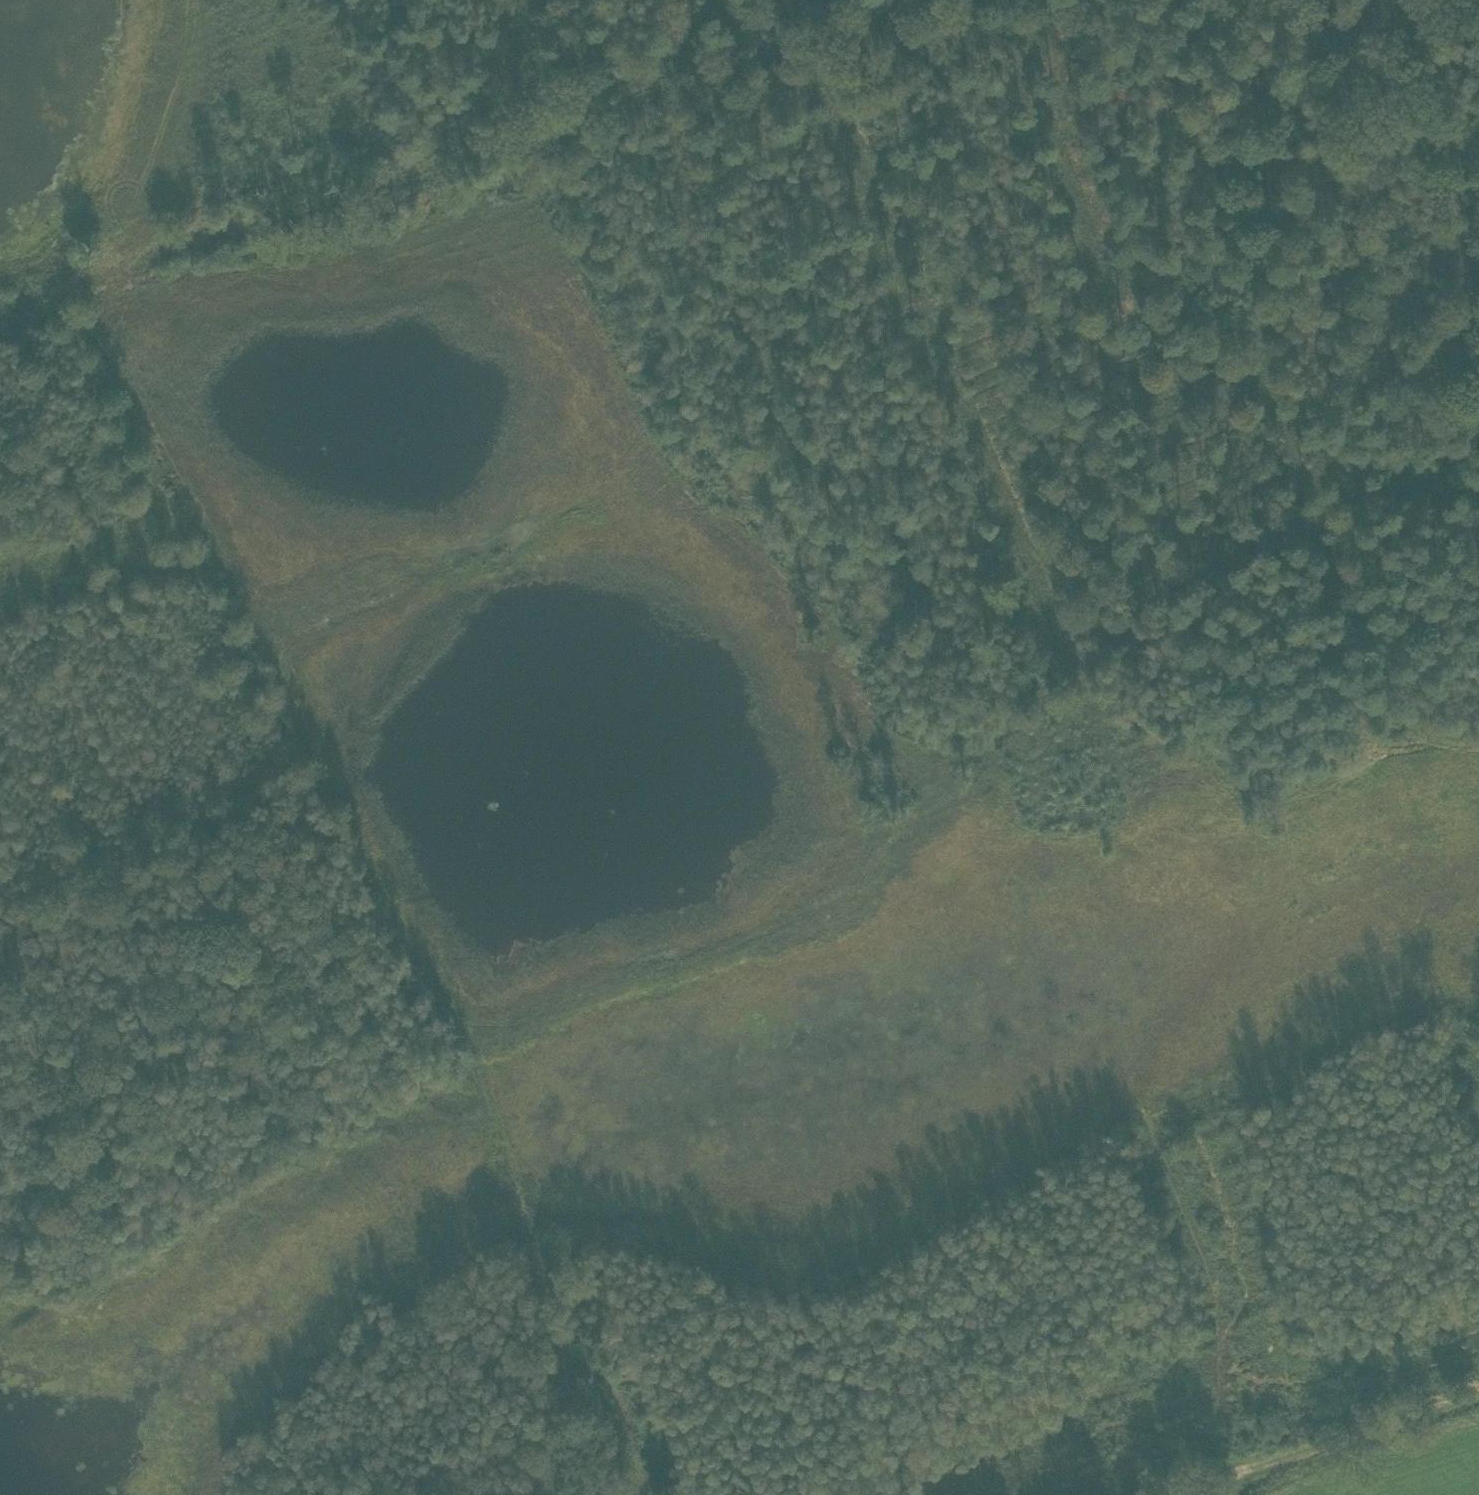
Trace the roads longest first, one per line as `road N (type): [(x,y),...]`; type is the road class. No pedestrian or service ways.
road 1 (track): [(1215,1487),(1478,1393)]

